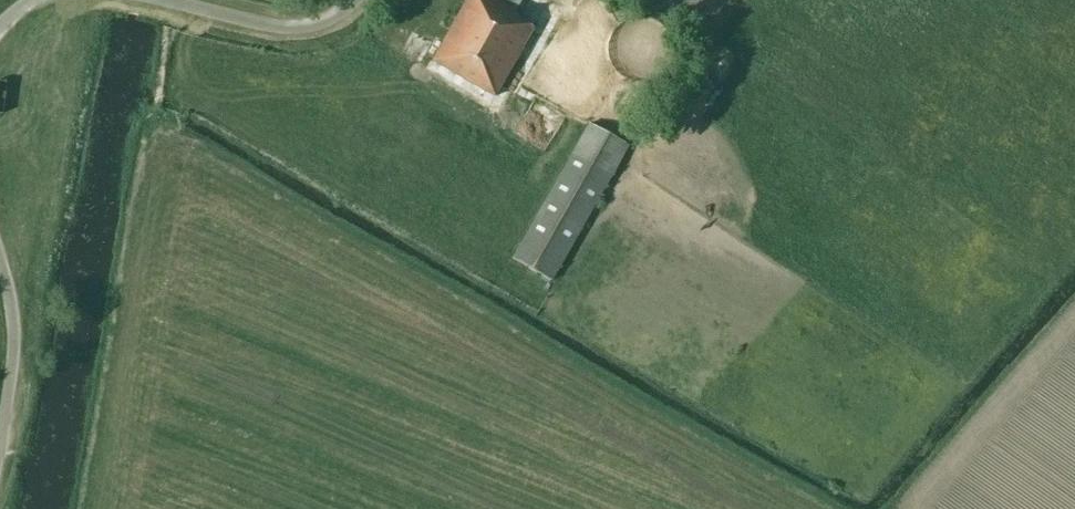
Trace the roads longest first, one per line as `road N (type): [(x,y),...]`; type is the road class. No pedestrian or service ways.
road 1 (unclassified): [(167,0),(285,26),(321,21),(354,0)]
road 2 (unclassified): [(0,260),(14,337),(0,434)]

